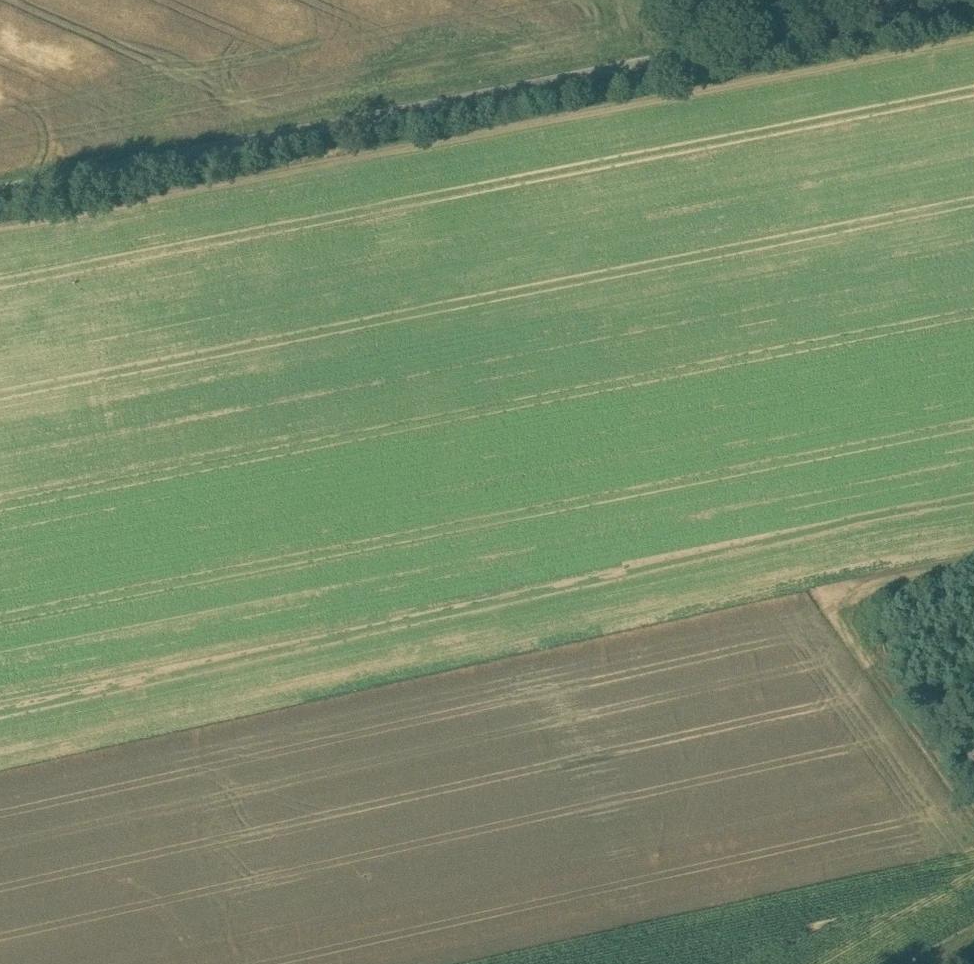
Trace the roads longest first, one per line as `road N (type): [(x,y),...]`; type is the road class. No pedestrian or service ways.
road 1 (residential): [(0,184),(928,0)]

